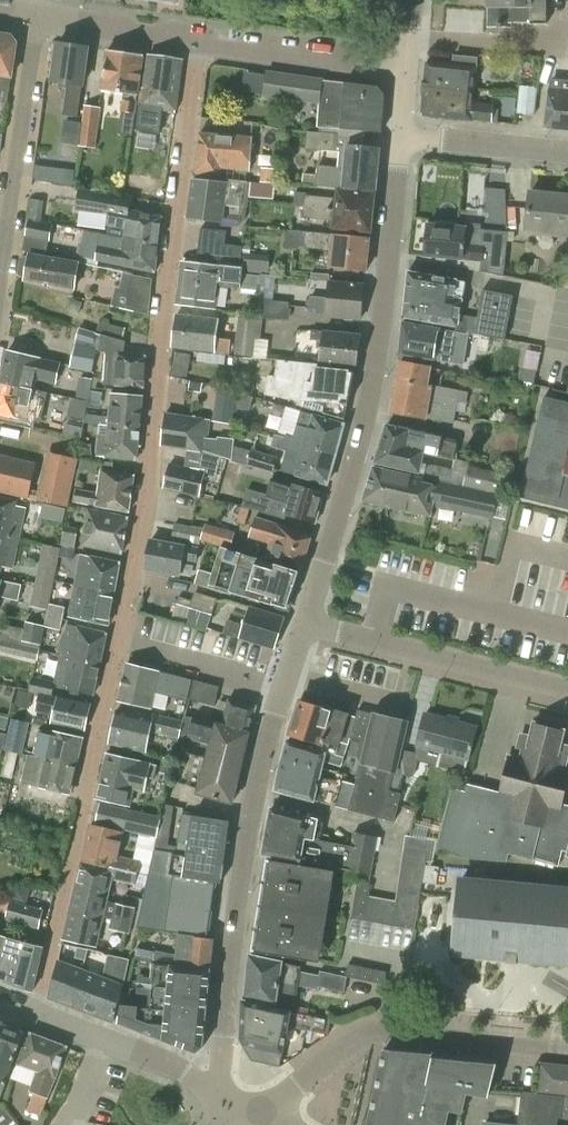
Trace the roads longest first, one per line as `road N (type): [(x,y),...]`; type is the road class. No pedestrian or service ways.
road 1 (residential): [(204,43),(164,299),(147,483),(116,632)]
road 2 (residential): [(402,137),(377,360),(306,625)]
road 3 (residential): [(292,676),(244,841),(225,1103)]
road 4 (residential): [(116,632),(37,1017)]
road 5 (residential): [(567,688),(306,625)]
road 6 (residential): [(40,19),(0,280)]
road 7 (residential): [(225,1103),(182,1073),(37,1017)]
road 8 (residential): [(409,69),(204,43)]
road 9 (residential): [(292,676),(116,632)]
road 10 (residential): [(388,1032),(567,1049)]
road 11 (residential): [(225,1103),(301,1075),(350,1041),(388,1032)]
road 12 (residential): [(567,154),(402,137)]
road 13 (residential): [(204,43),(40,19)]

